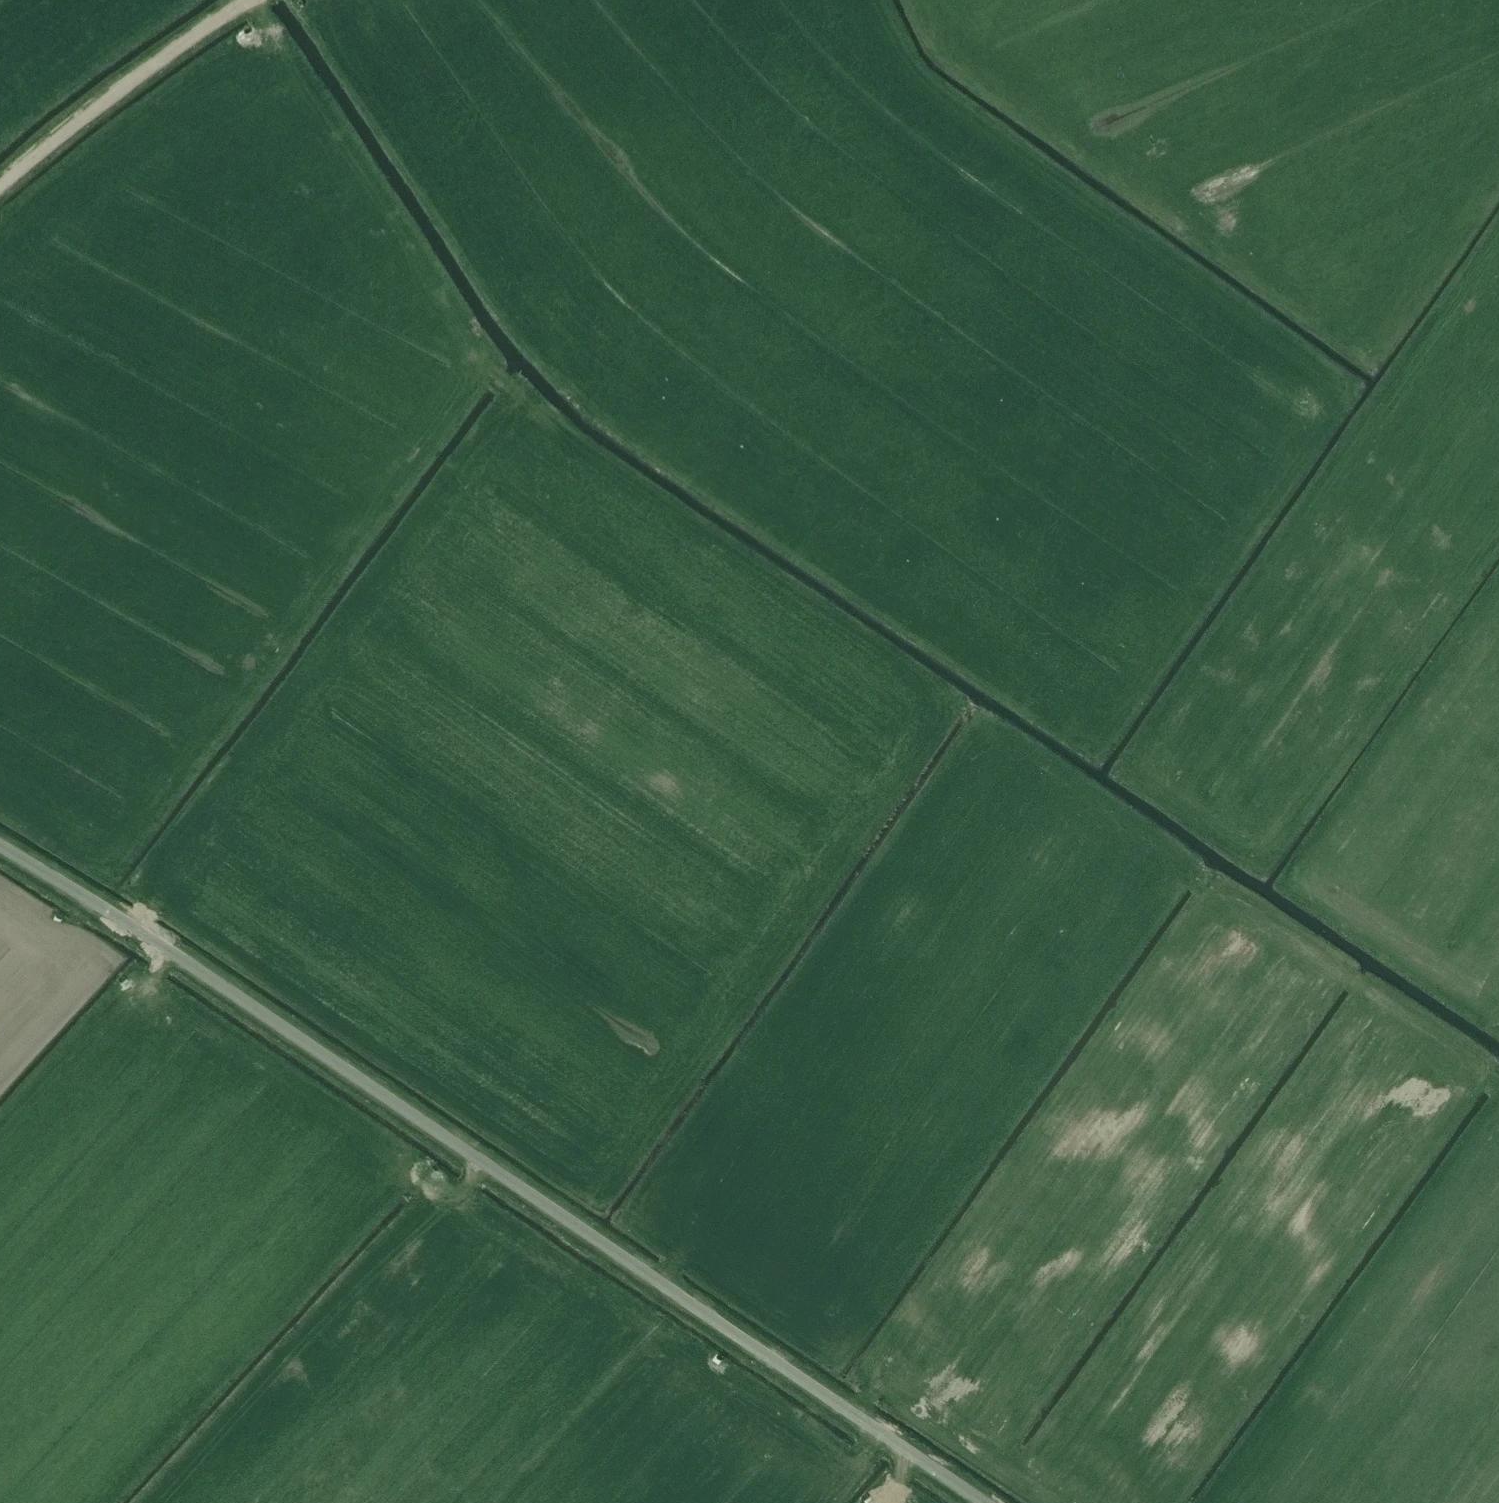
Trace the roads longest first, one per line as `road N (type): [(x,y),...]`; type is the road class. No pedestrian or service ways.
road 1 (unclassified): [(983,1502),(157,942),(0,848)]
road 2 (track): [(0,178),(247,0)]

